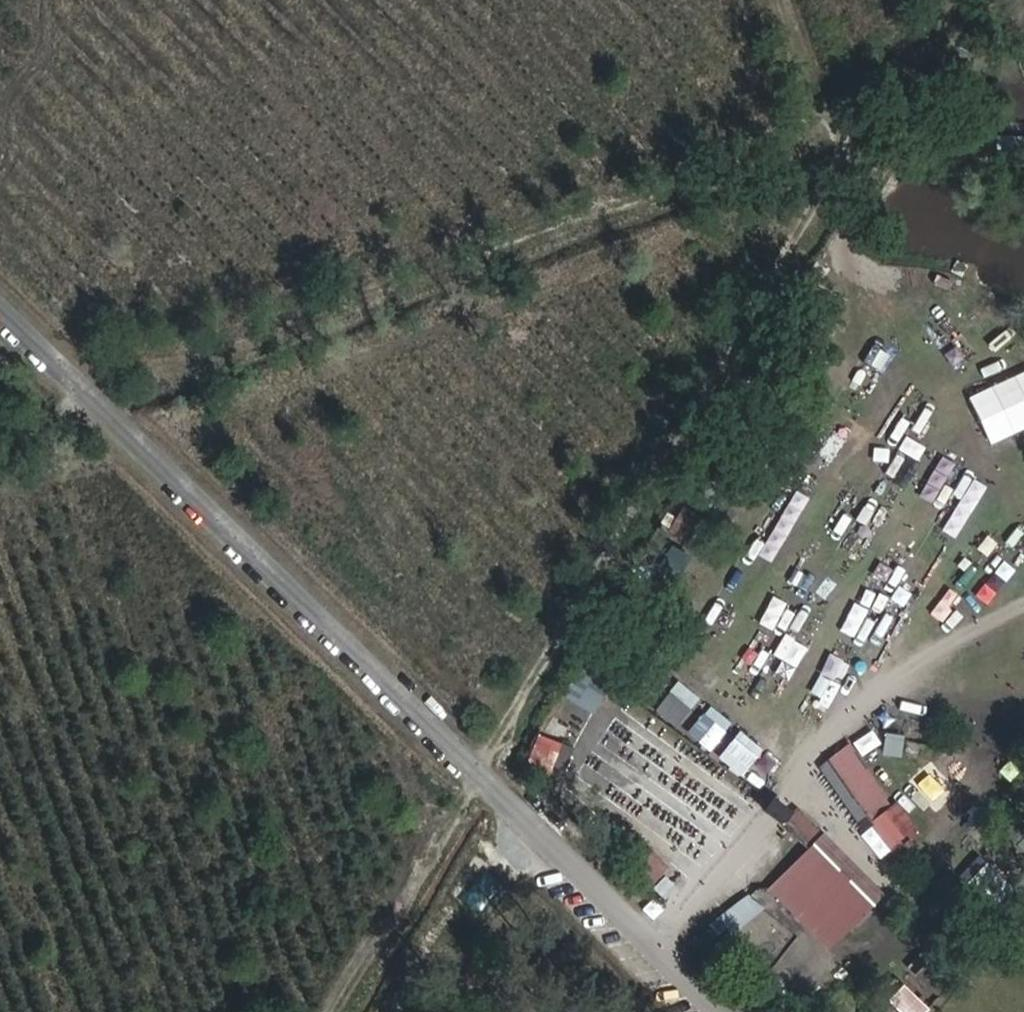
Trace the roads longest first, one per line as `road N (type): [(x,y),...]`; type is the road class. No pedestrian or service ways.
road 1 (track): [(933,0),(341,1011)]
road 2 (unclassified): [(723,1011),(0,309)]
road 3 (track): [(833,123),(0,432)]
road 4 (track): [(1023,605),(877,686),(648,938)]
road 5 (track): [(787,0),(844,157)]

